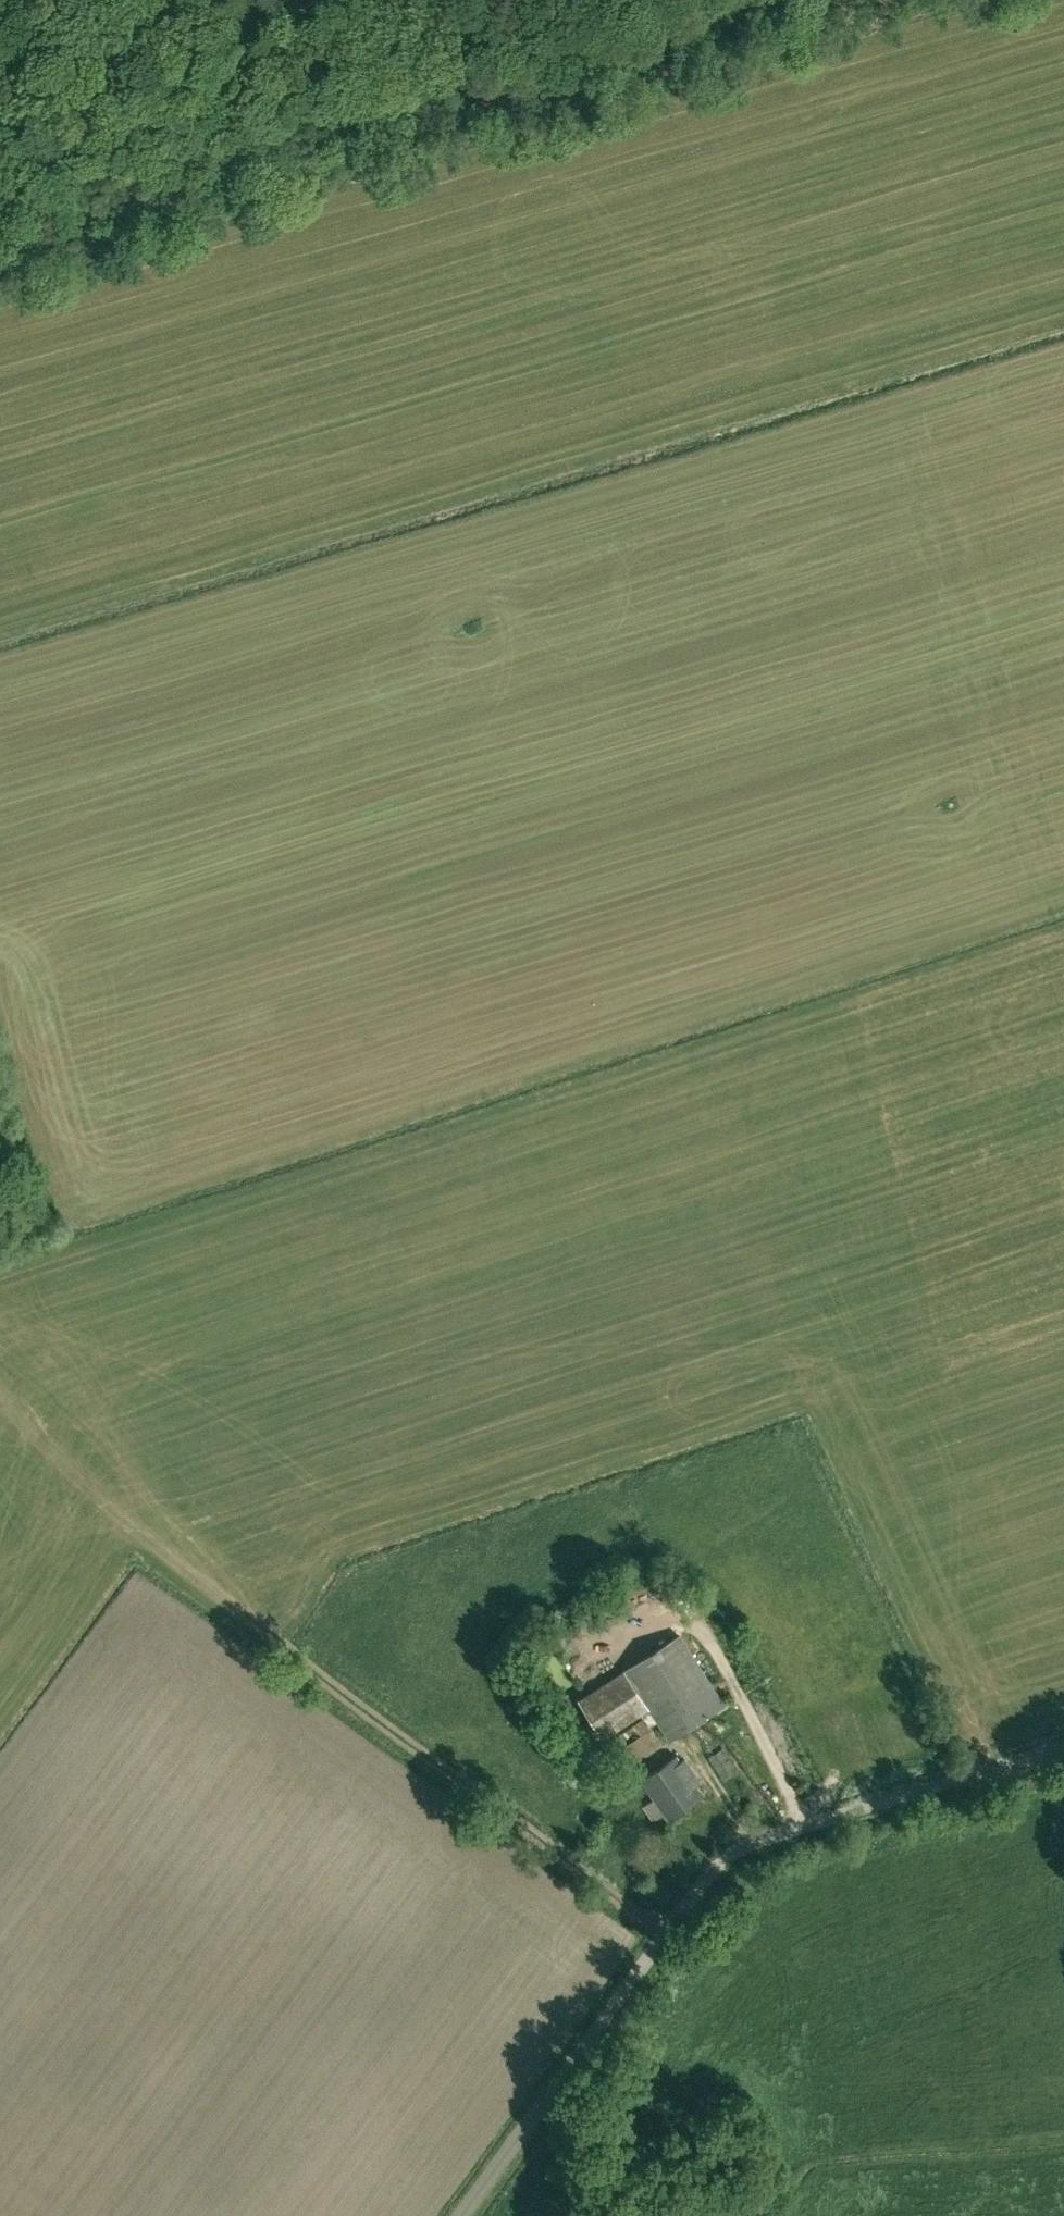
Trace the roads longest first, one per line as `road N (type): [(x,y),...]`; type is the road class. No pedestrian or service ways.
road 1 (unclassified): [(463,2215),(716,1867),(1063,1748)]

